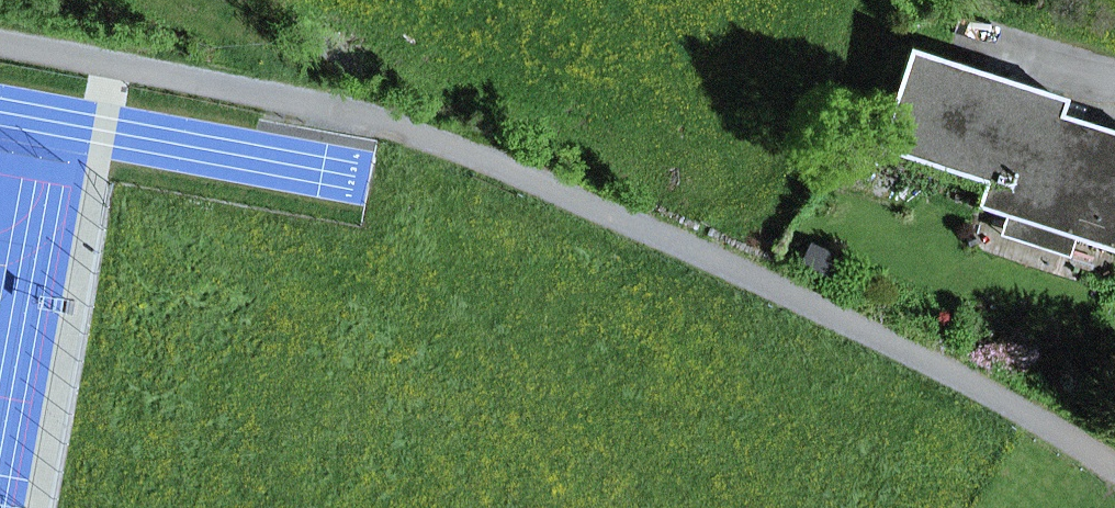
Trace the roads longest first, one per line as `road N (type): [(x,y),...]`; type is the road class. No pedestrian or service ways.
road 1 (track): [(0,38),(429,126),(880,336),(1114,468)]
road 2 (track): [(233,0),(240,17),(335,103)]
road 3 (residential): [(1114,89),(981,41)]

